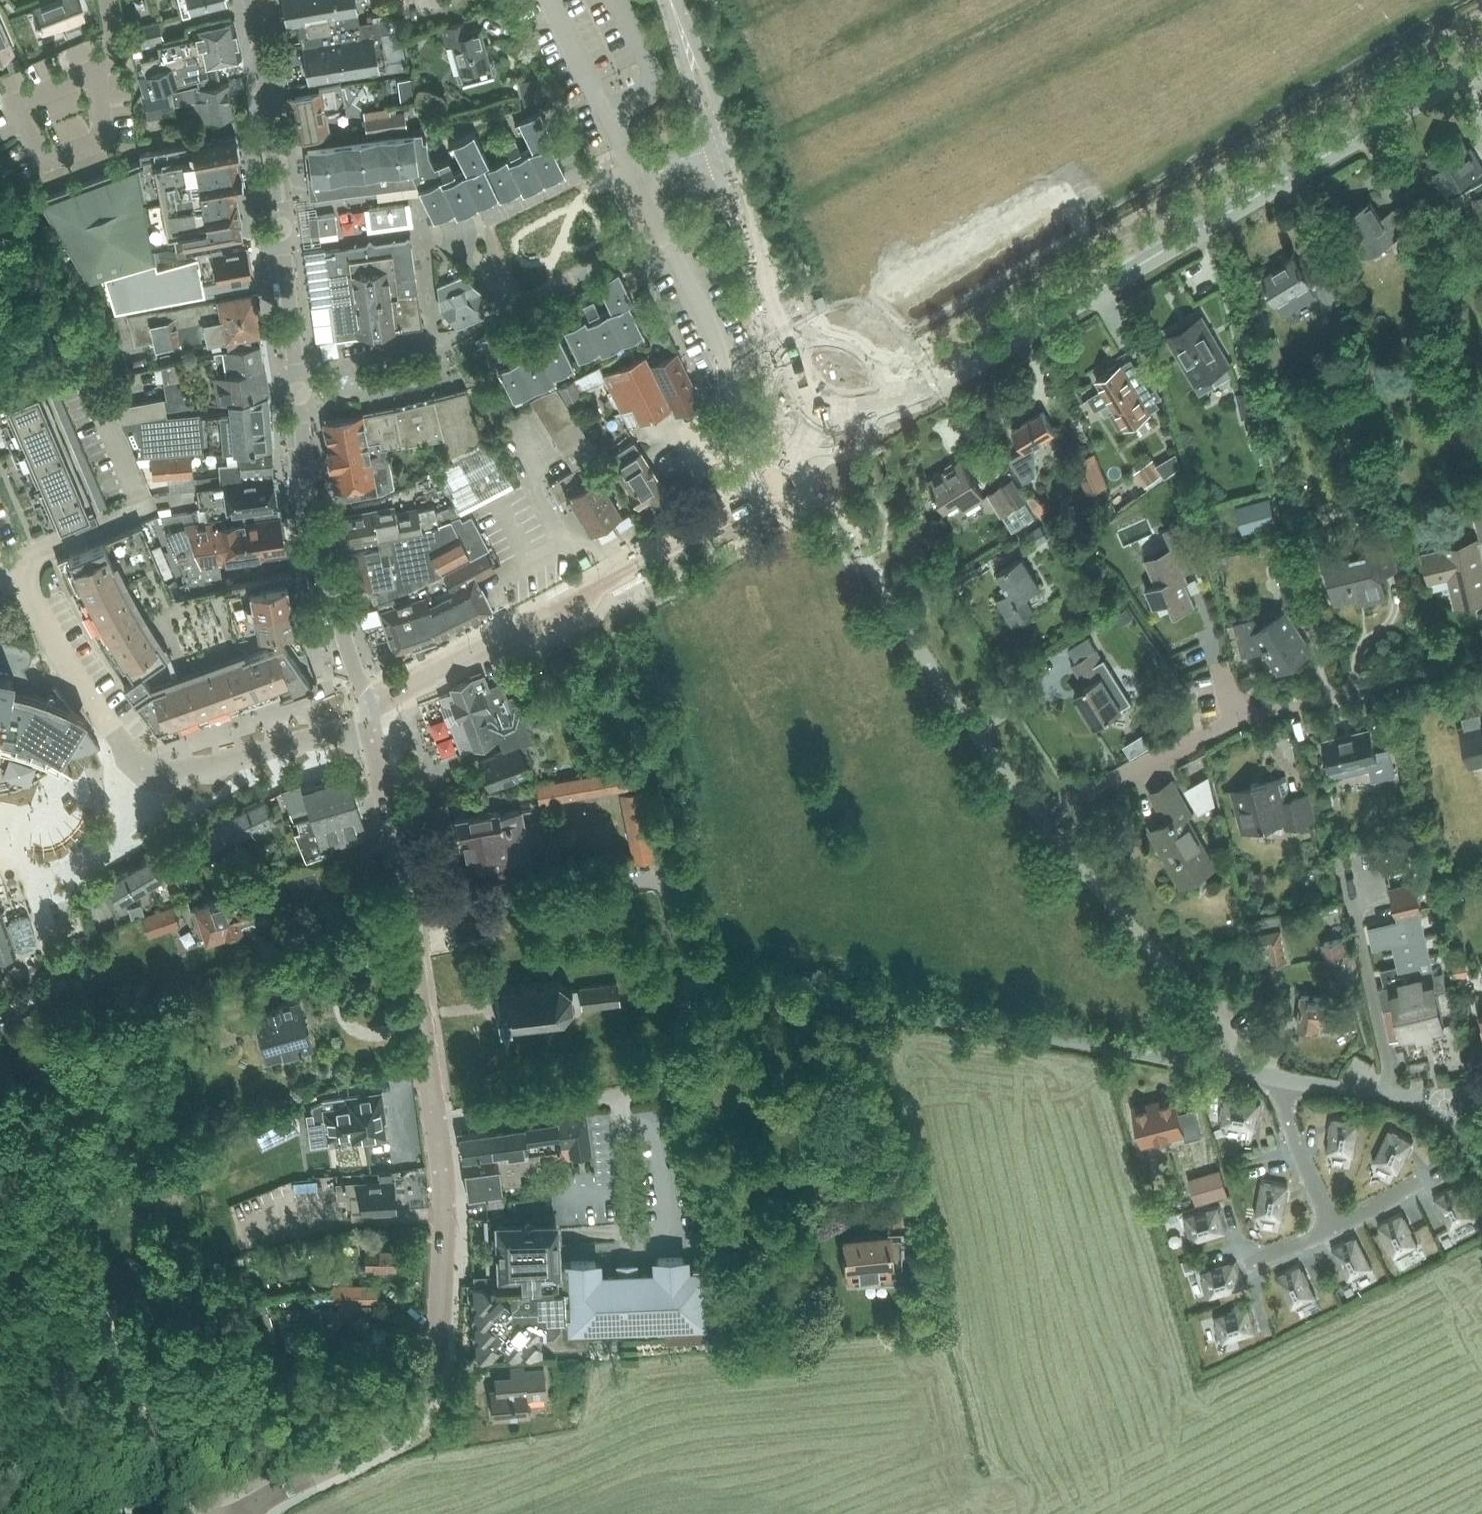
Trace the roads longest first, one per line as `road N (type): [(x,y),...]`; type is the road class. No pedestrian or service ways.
road 1 (tertiary): [(829,408),(866,410),(929,385),(1481,64)]
road 2 (residential): [(250,0),(314,547),(368,721)]
road 3 (residential): [(692,988),(858,1007),(1247,1072)]
road 4 (tertiary): [(242,1513),(372,1445),(409,1417),(426,1390),(437,1352),(445,1213),(436,1122)]
road 5 (tertiary): [(368,721),(387,697),(778,484)]
road 6 (tertiary): [(829,408),(797,366),(672,0)]
road 7 (residential): [(1038,817),(929,665),(843,511),(778,484)]
road 8 (residential): [(1038,817),(1236,720),(1384,684)]
road 9 (unclassified): [(692,988),(674,903),(651,880),(408,924)]
road 10 (residential): [(60,1062),(40,894),(52,876),(86,861),(127,823),(161,775)]
road 11 (residential): [(1247,1072),(1242,1048),(1038,817)]
road 12 (unclassified): [(436,1122),(657,1087),(671,1073),(692,988)]
road 13 (residential): [(161,775),(128,758),(71,674),(16,568)]
road 14 (residential): [(161,775),(231,763),(368,721)]
road 15 (tertiary): [(408,924),(368,721)]
road 16 (residential): [(1445,1105),(1247,1072)]
road 17 (tertiary): [(436,1122),(408,924)]

